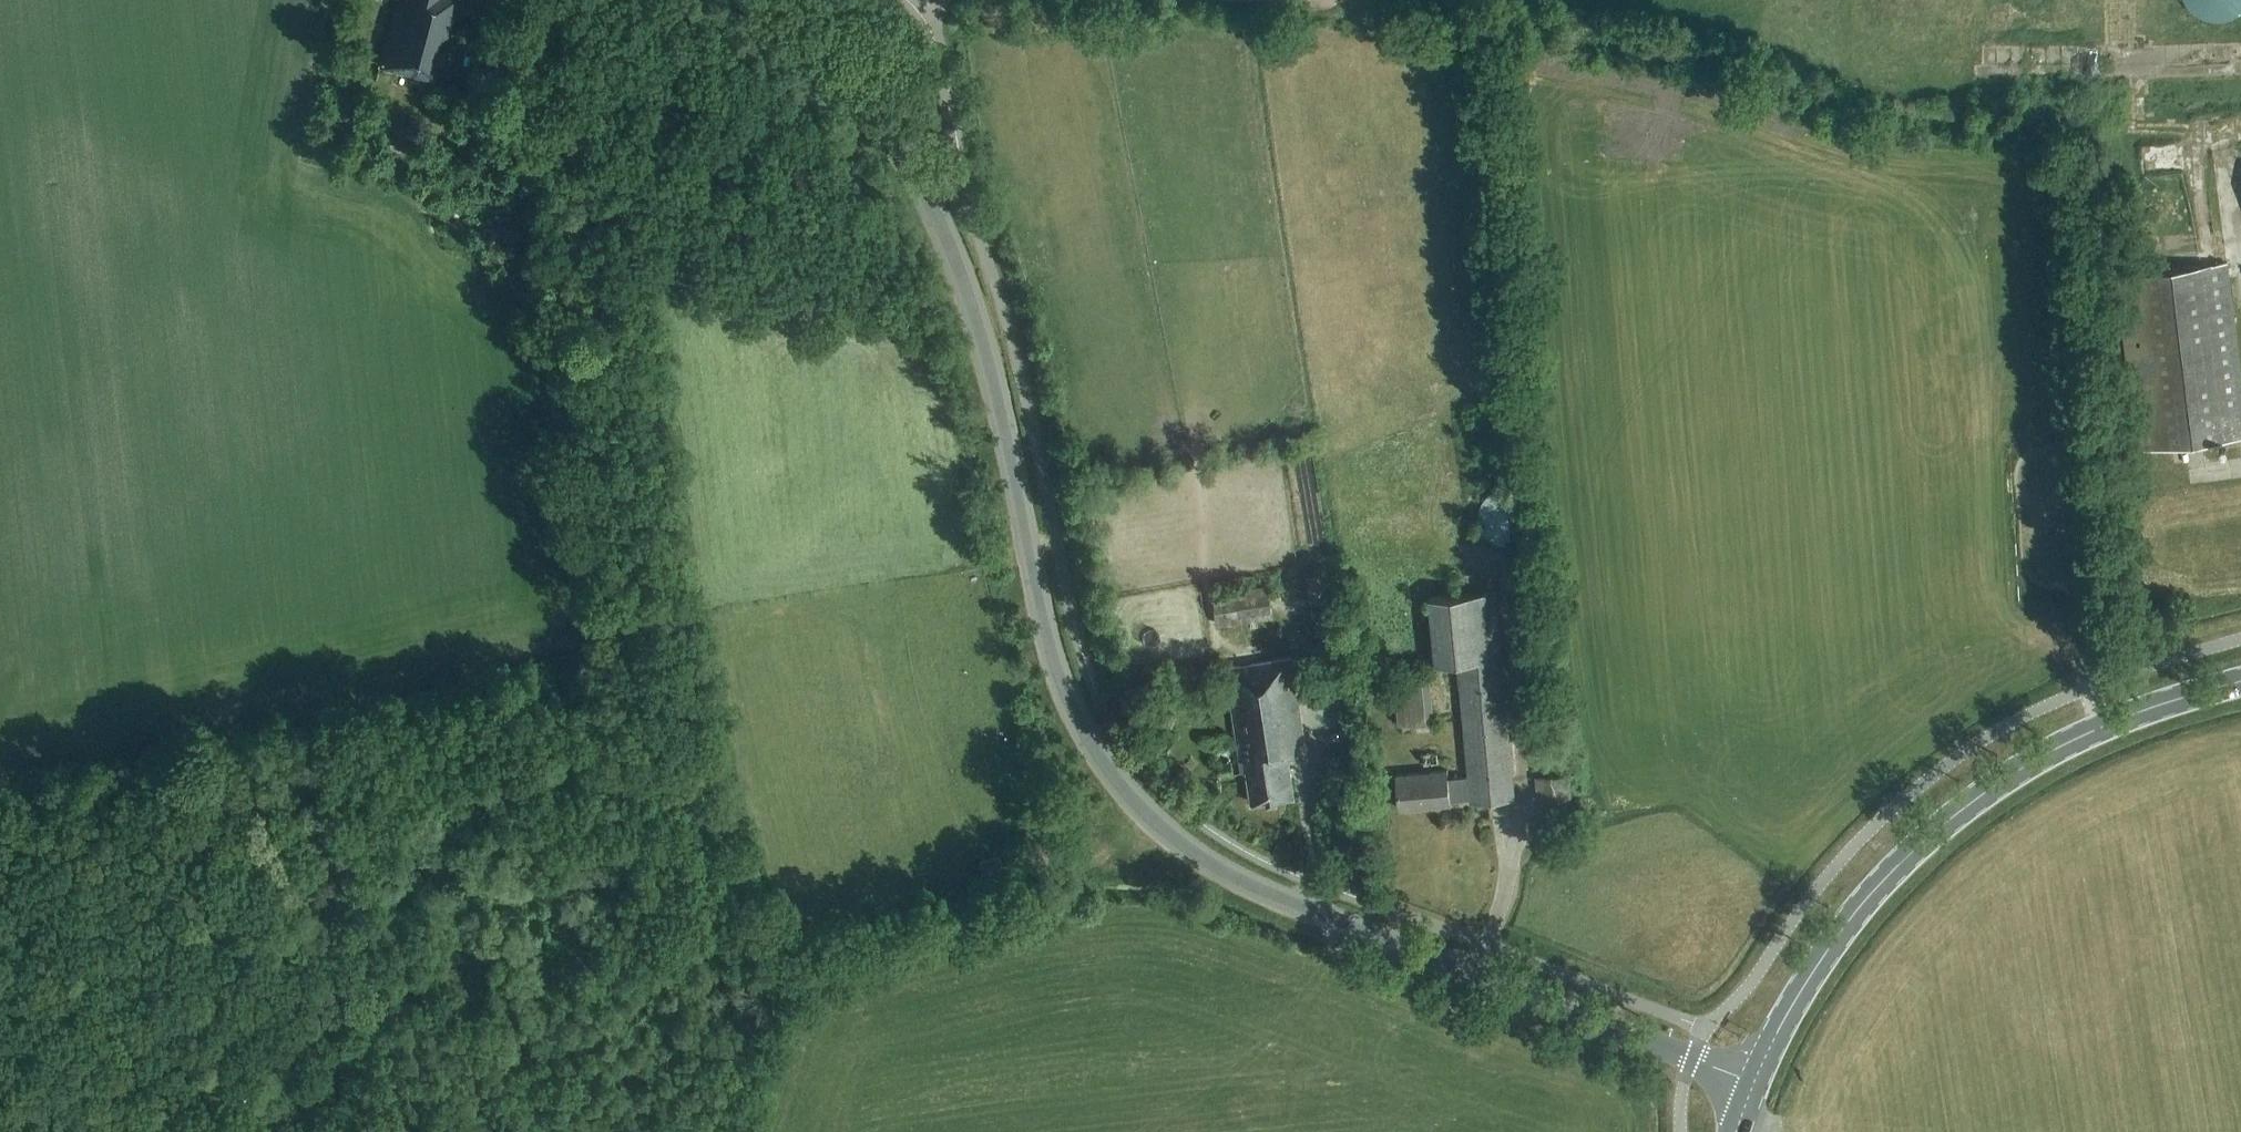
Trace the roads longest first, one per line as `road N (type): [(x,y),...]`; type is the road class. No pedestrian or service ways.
road 1 (tertiary): [(1747,1084),(1581,1009),(1302,907),(1215,867),(1131,796),(1060,679),(982,337),(923,188)]
road 2 (primary): [(1747,1084),(1832,941),(1907,856),(1987,788),(2067,740),(2240,681)]
road 3 (tertiary): [(923,188),(858,91),(764,0)]
road 4 (unclassified): [(923,188),(954,136),(933,36),(913,0)]

